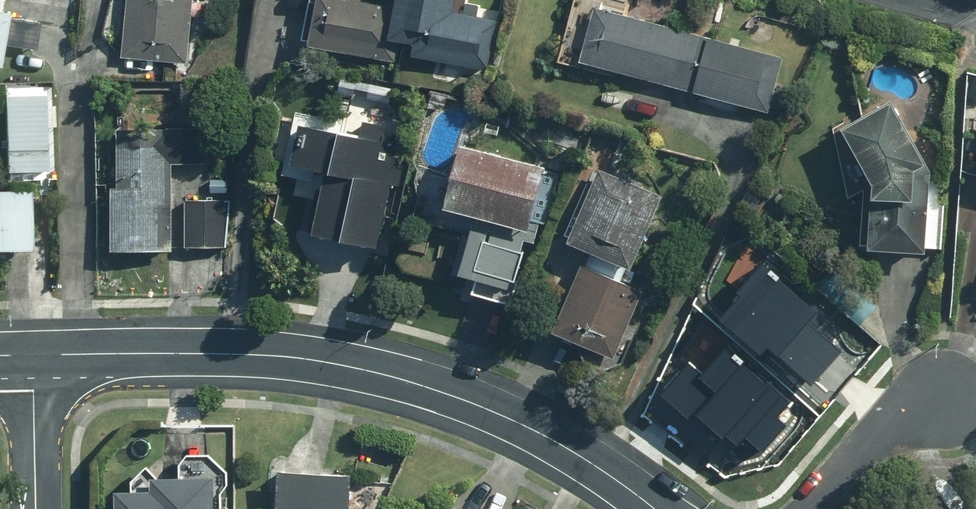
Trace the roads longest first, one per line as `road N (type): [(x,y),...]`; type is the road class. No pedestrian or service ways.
road 1 (secondary): [(657,508),(567,445),(466,400),(337,365),(222,354),(35,355)]
road 2 (residential): [(808,508),(888,424),(948,393)]
road 3 (residential): [(35,355),(37,508)]

